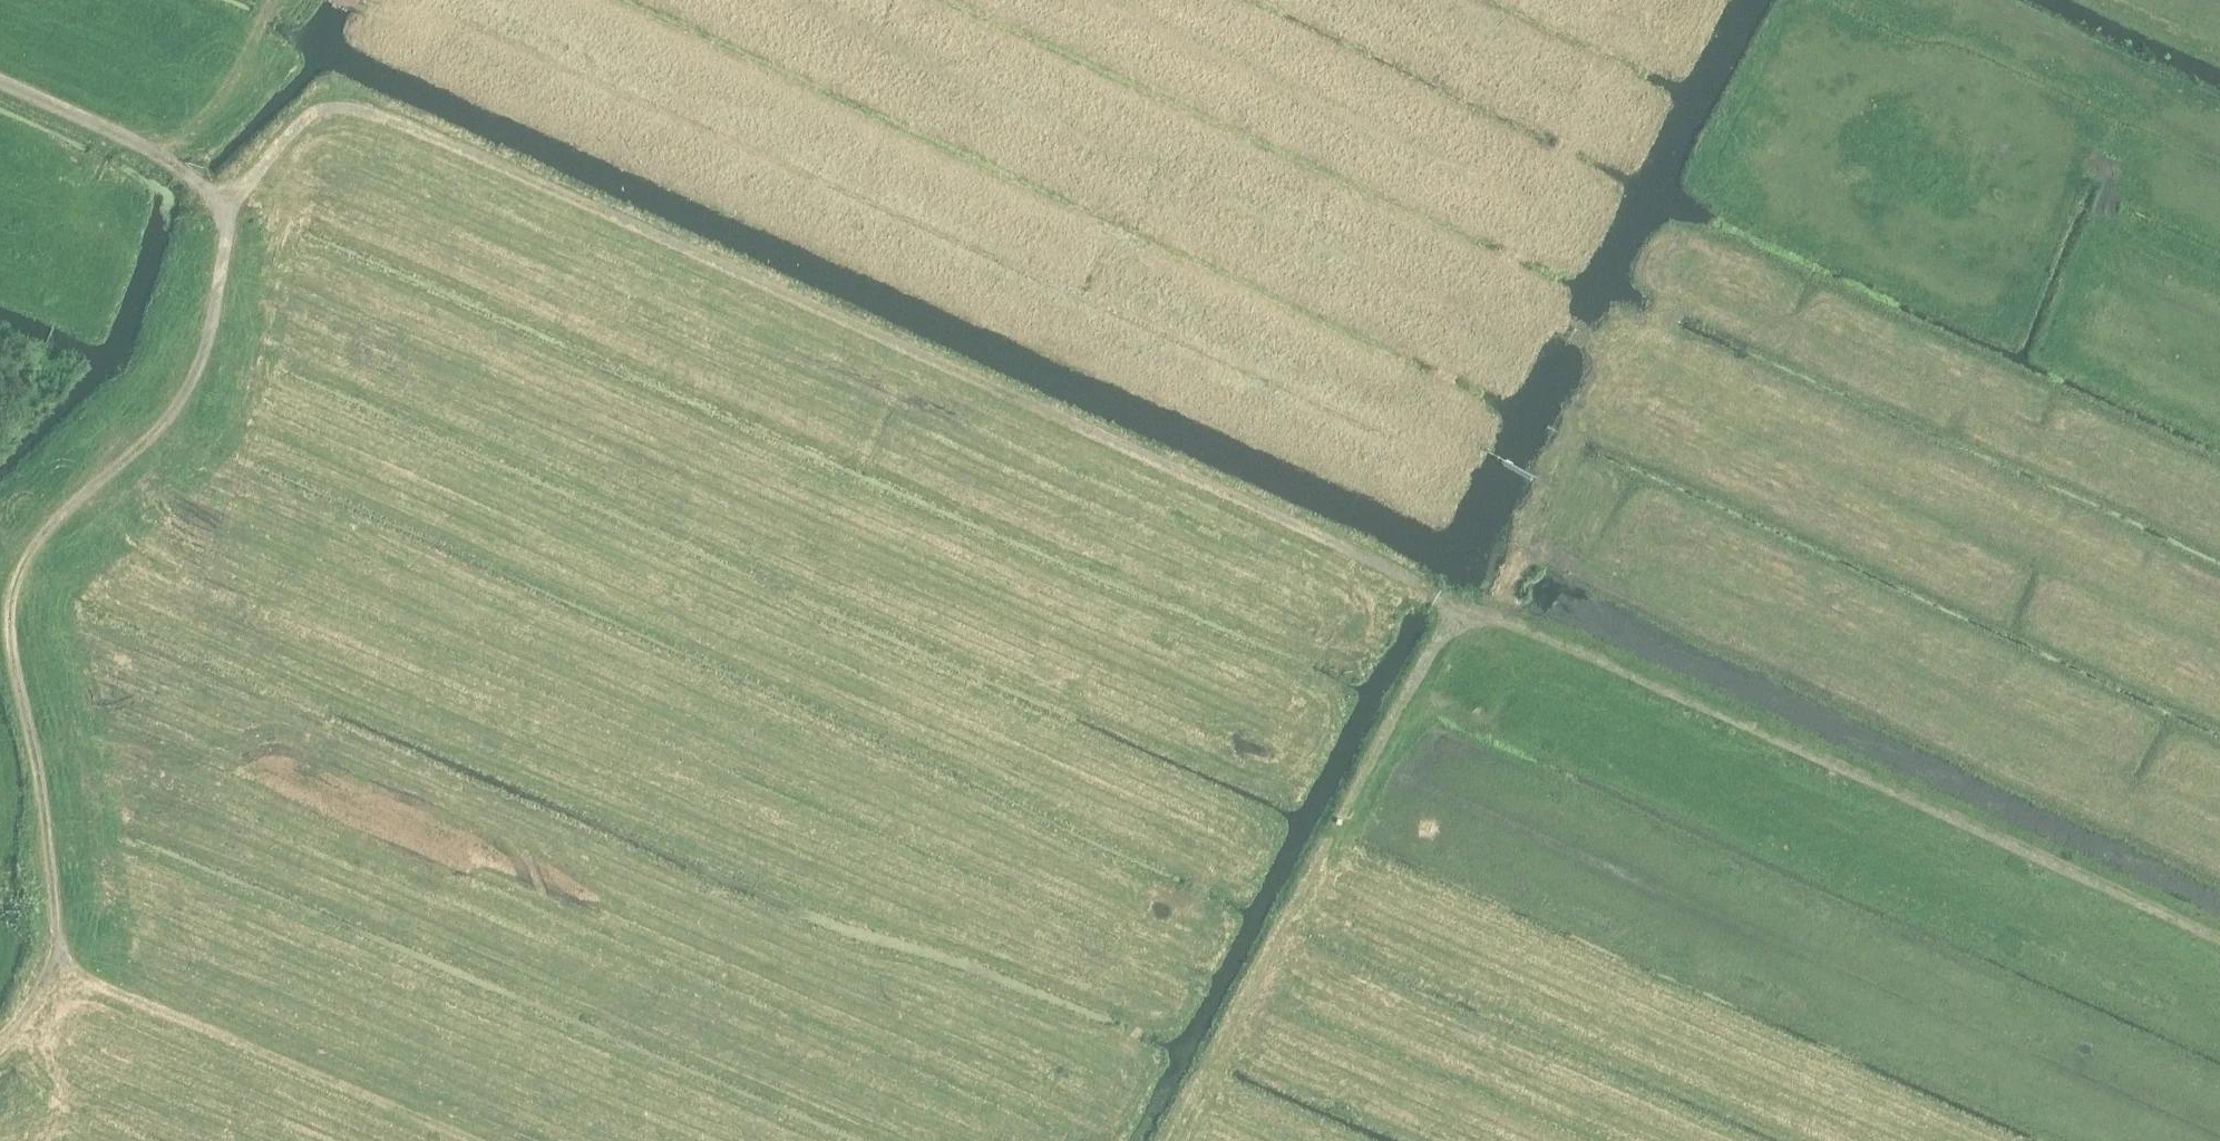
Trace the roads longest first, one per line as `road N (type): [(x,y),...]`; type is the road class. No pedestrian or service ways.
road 1 (track): [(0,1039),(43,988),(58,929),(11,640),(21,567),(46,529),(170,419),(214,320),(229,205),(320,110),(377,112),(1462,602)]
road 2 (track): [(1462,602),(2074,867),(2219,941)]
road 3 (track): [(1165,1140),(1462,602)]
road 4 (track): [(484,1140),(192,1023),(55,956)]
road 5 (track): [(229,205),(184,165),(0,80)]
road 6 (track): [(278,0),(226,106),(166,156)]

